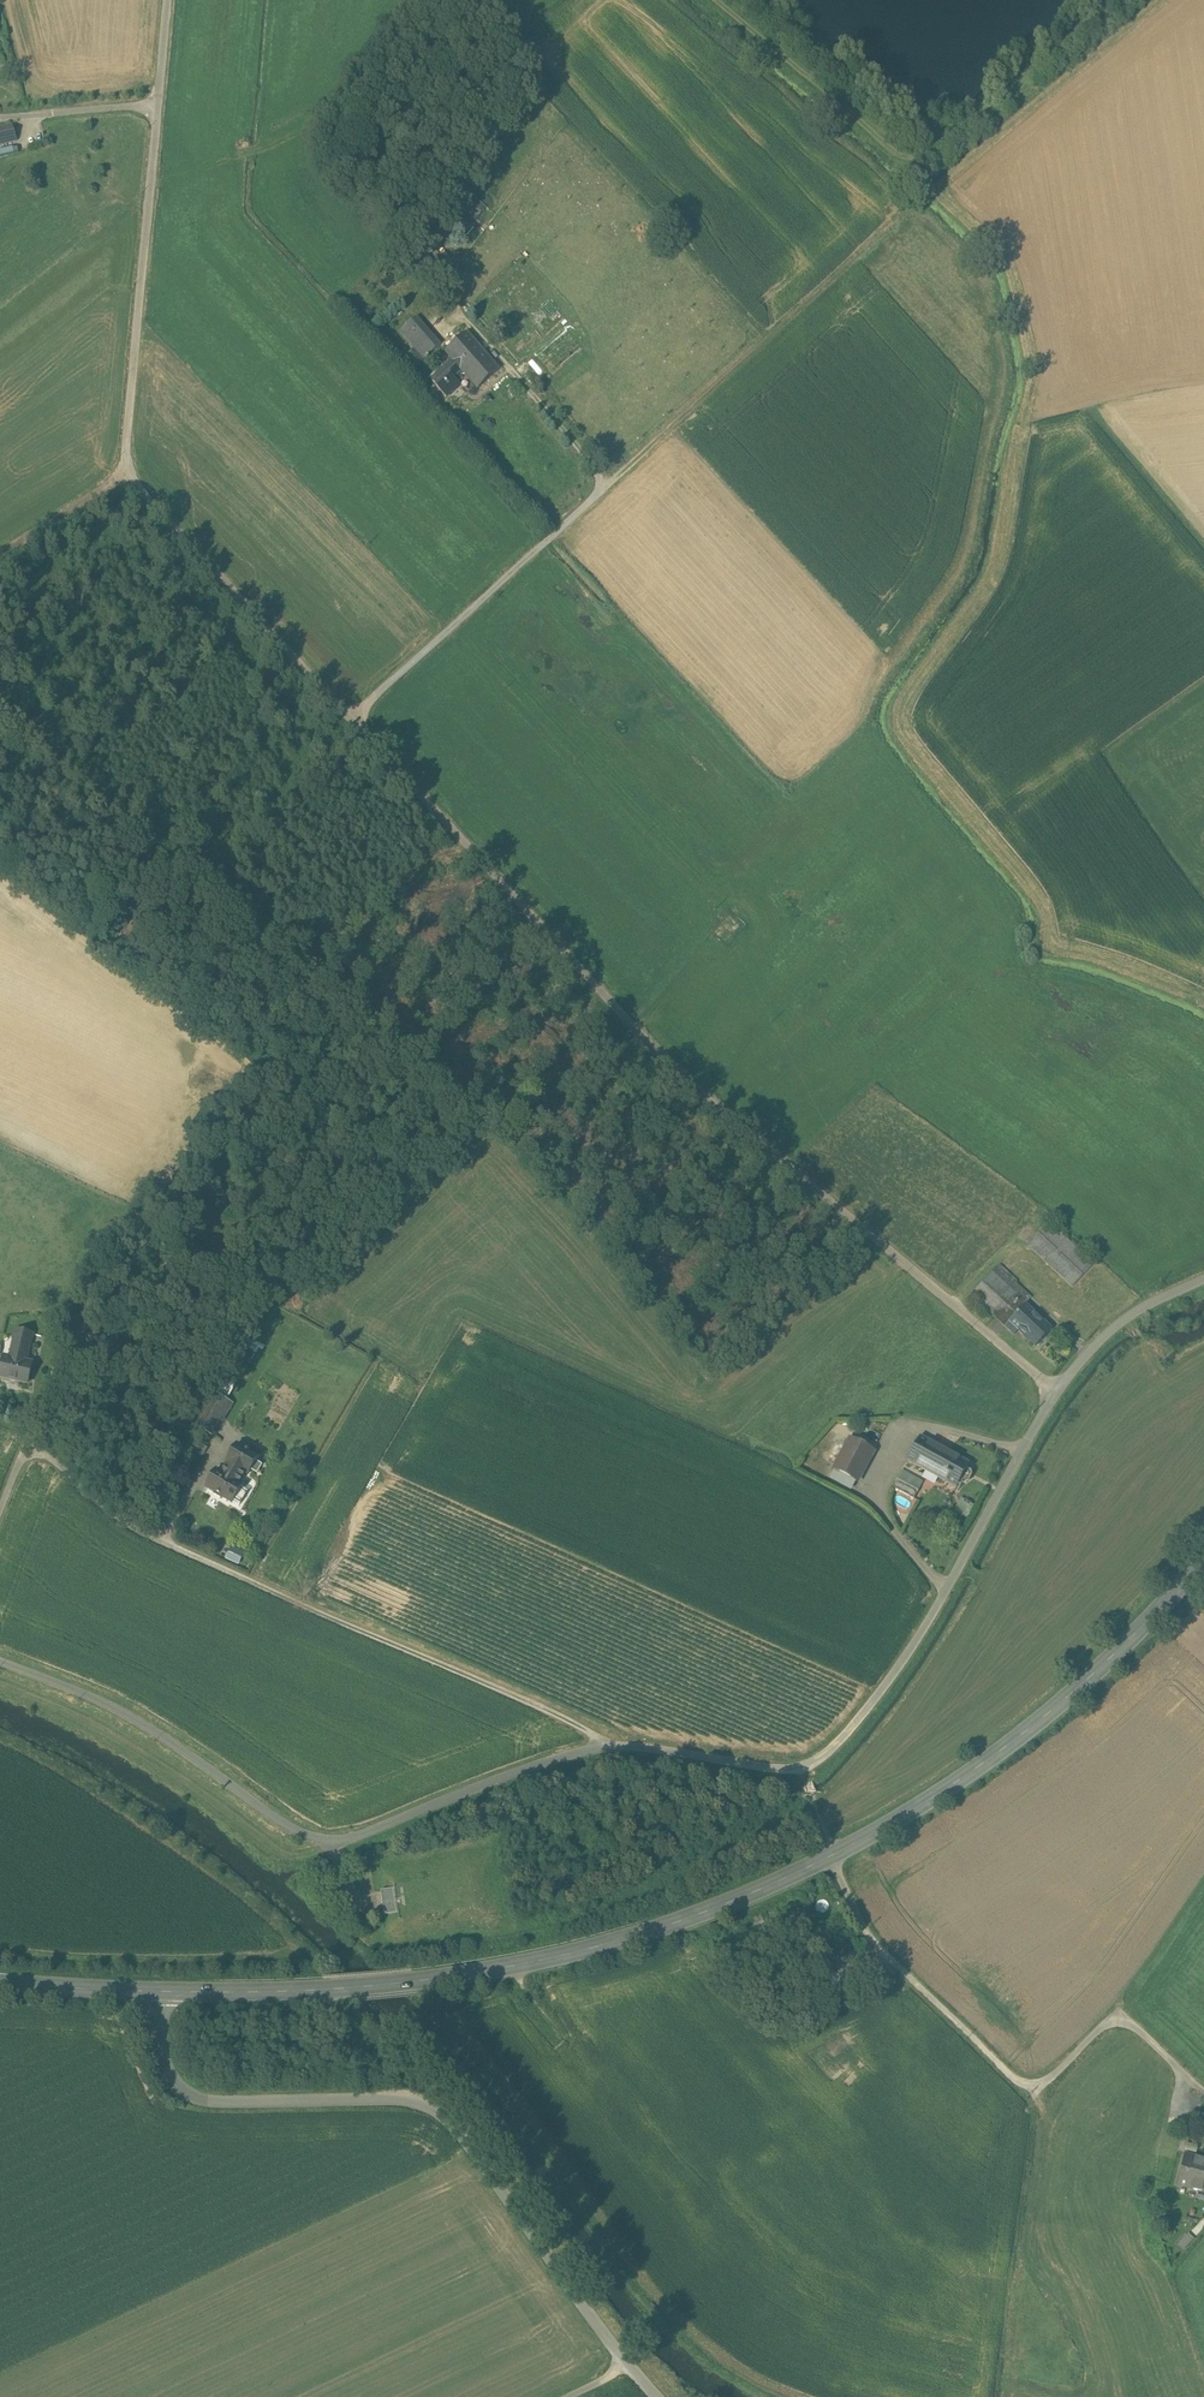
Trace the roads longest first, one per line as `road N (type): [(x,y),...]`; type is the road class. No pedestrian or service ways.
road 1 (unclassified): [(1056,1392),(677,1072),(124,470),(166,0)]
road 2 (unclassified): [(0,1661),(118,1711),(276,1818),(331,1845),(602,1746),(804,1771),(851,1731),(913,1646),(1056,1392)]
road 3 (secondary): [(158,1992),(337,1988),(510,1969),(708,1911),(834,1855),(950,1786),(1087,1680),(1203,1557)]
road 4 (unclassified): [(158,1992),(160,2045),(170,2076),(188,2095),(394,2097),(435,2109),(626,2365)]
road 5 (track): [(804,1771),(863,1933),(1010,2075),(1030,2087),(1052,2077),(1109,2021),(1127,2017),(1203,2089)]
road 6 (unclassified): [(1056,1392),(1132,1314),(1203,1279)]
road 7 (track): [(1088,409),(1203,548)]
road 8 (secondary): [(0,1982),(158,1992)]
road 9 (track): [(124,470),(0,555)]

